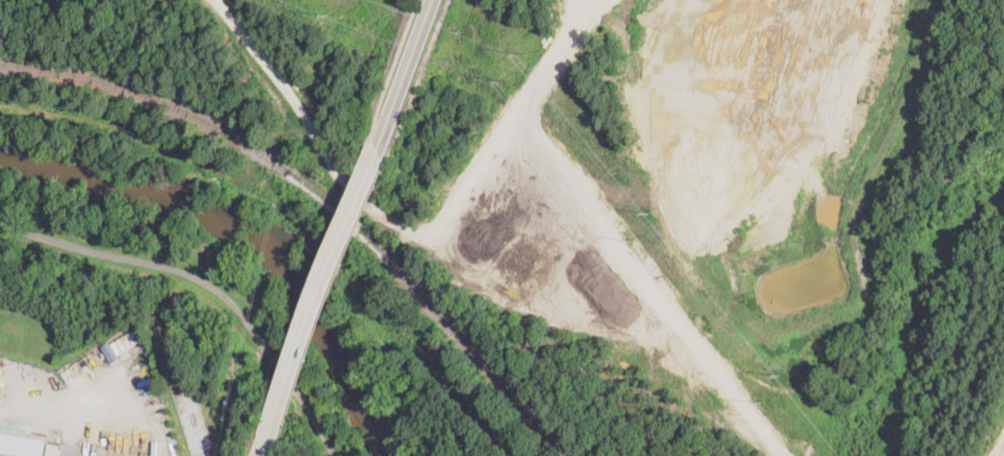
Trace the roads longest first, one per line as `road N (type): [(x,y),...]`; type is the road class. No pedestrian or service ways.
road 1 (primary): [(261,453),(377,148)]
road 2 (primary): [(377,148),(432,0)]

